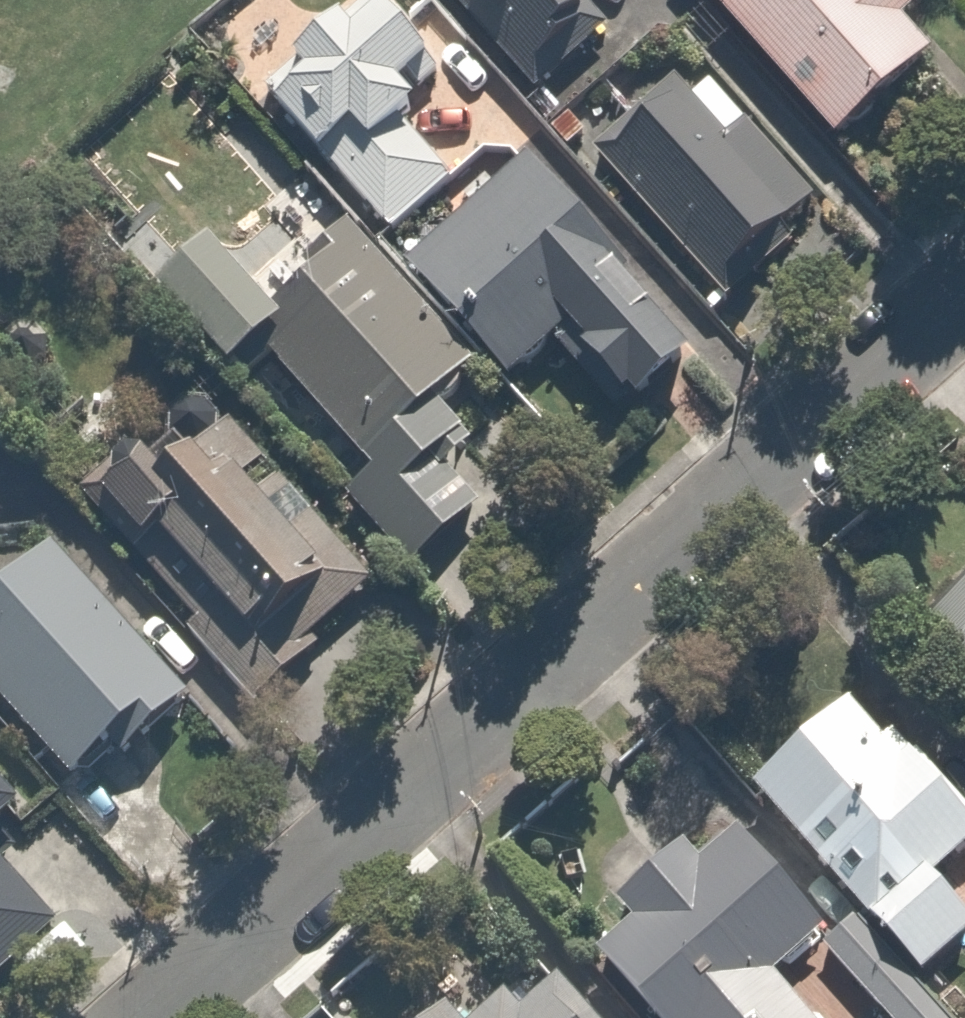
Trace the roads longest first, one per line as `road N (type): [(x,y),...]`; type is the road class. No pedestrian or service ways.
road 1 (residential): [(964,335),(172,1017)]

